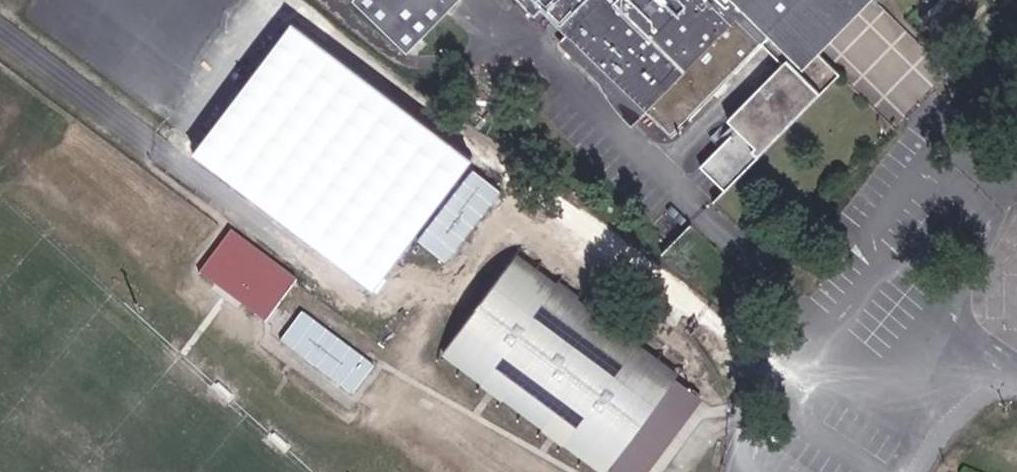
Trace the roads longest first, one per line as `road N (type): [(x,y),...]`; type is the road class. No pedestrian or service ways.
road 1 (unclassified): [(921,471),(948,420),(996,382),(1016,385)]

